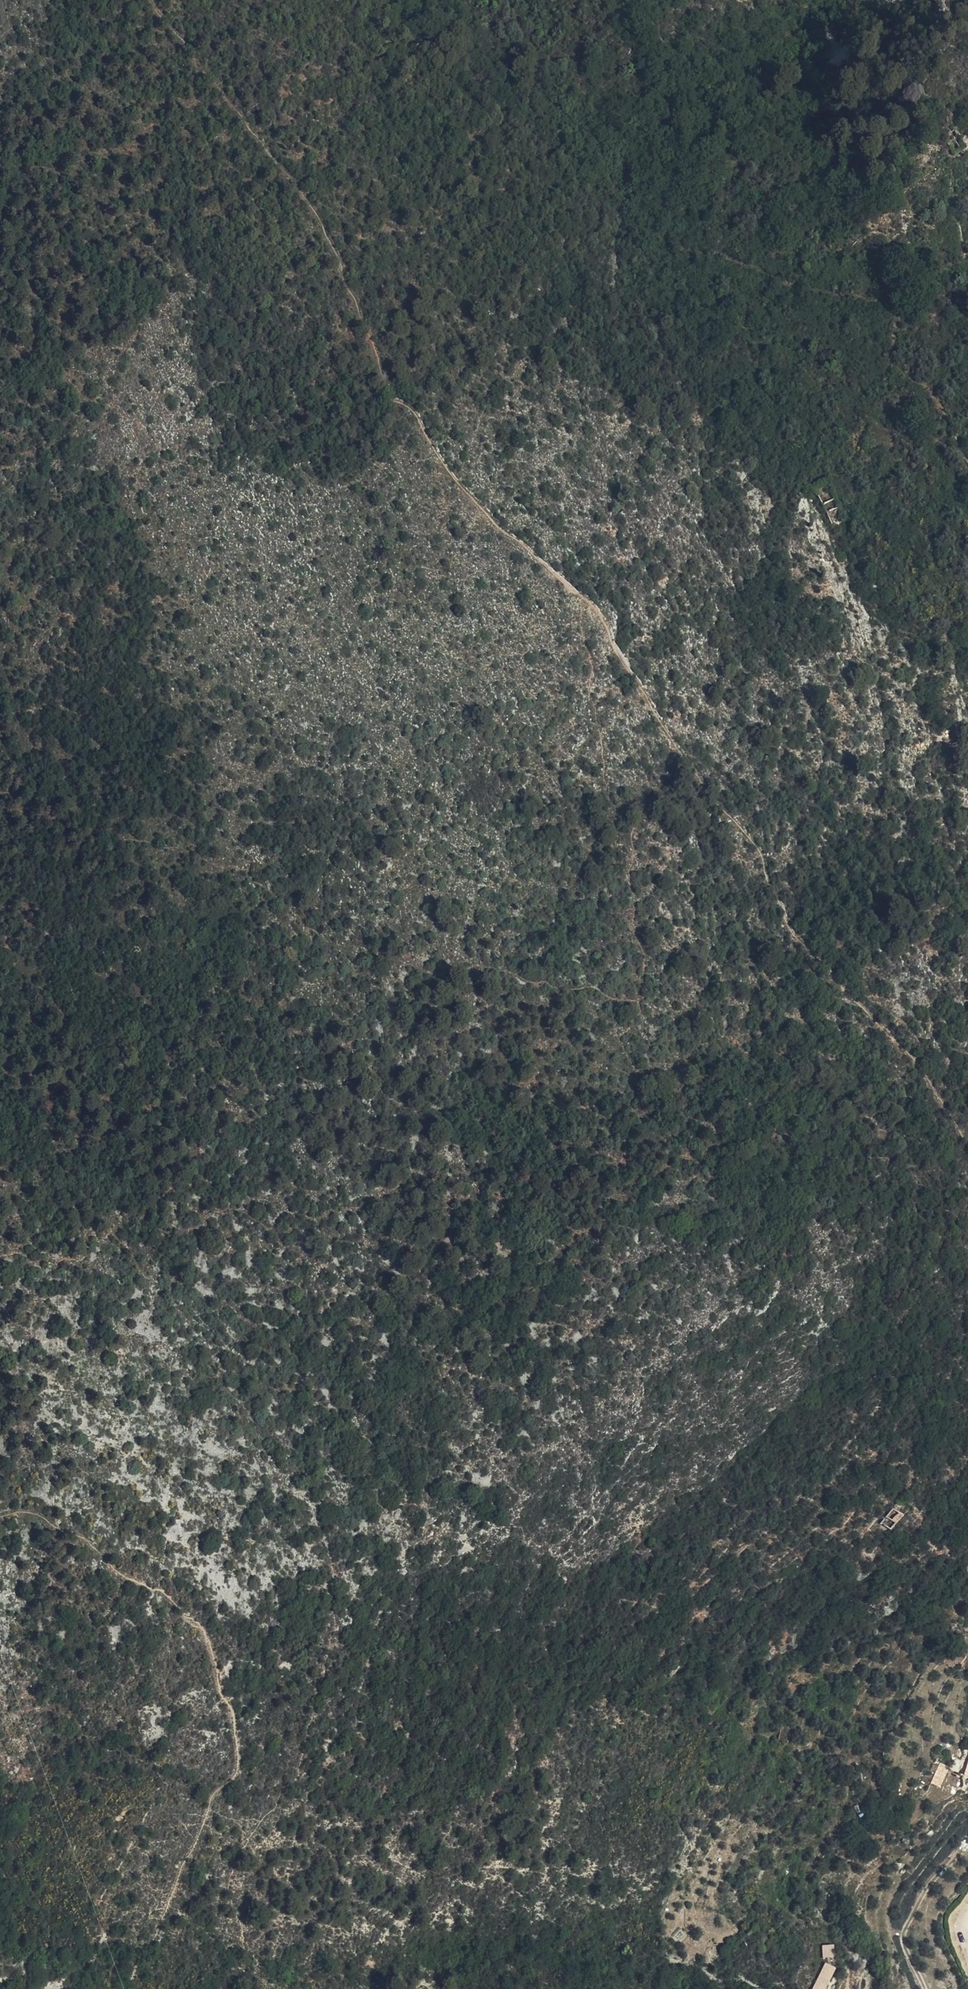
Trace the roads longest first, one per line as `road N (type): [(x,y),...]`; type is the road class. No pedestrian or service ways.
road 1 (track): [(848,1988),(847,1945),(806,1886),(849,1781)]

